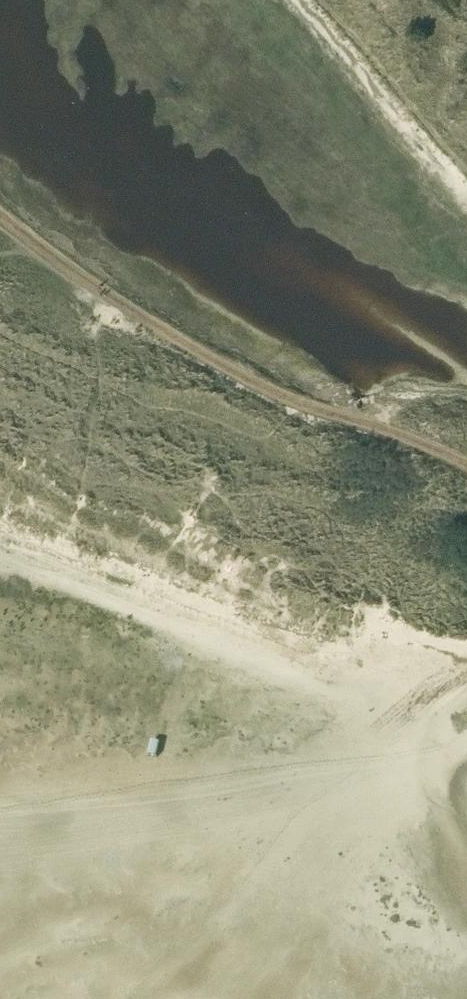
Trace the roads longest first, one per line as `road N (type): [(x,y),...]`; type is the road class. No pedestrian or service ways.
road 1 (track): [(466,469),(392,436),(312,419),(235,377),(0,212)]
road 2 (track): [(466,743),(162,811),(0,825)]

